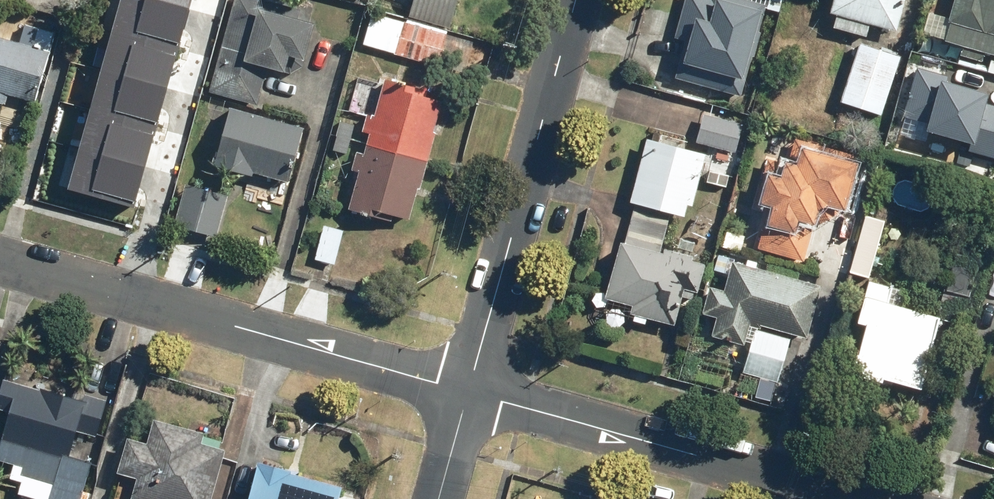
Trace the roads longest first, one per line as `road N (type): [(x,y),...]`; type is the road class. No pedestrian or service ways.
road 1 (residential): [(0,261),(469,391)]
road 2 (residential): [(469,391),(578,0)]
road 3 (residential): [(469,391),(851,498)]

